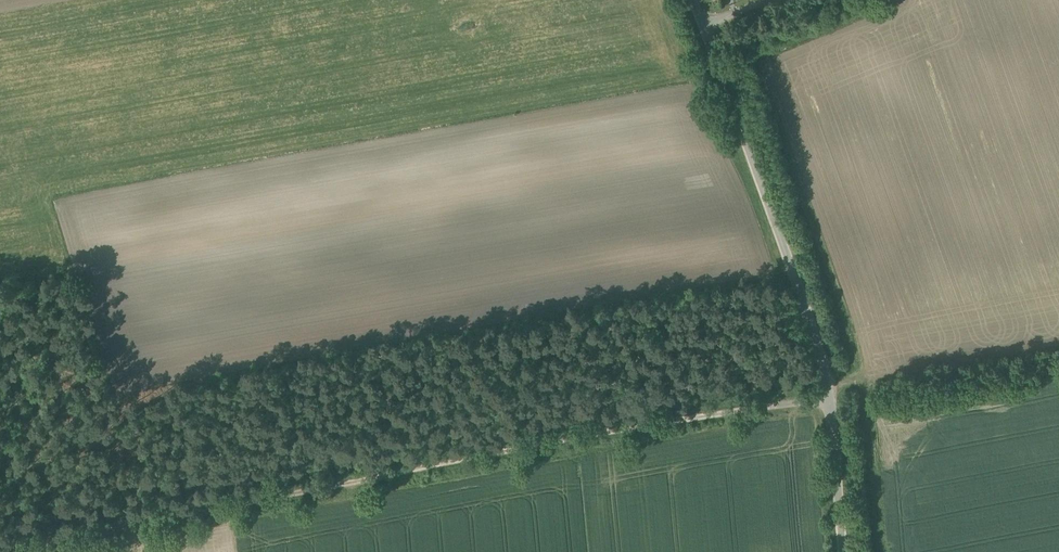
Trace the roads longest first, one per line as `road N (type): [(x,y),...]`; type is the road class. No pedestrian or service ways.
road 1 (unclassified): [(703,27),(813,321),(844,551)]

